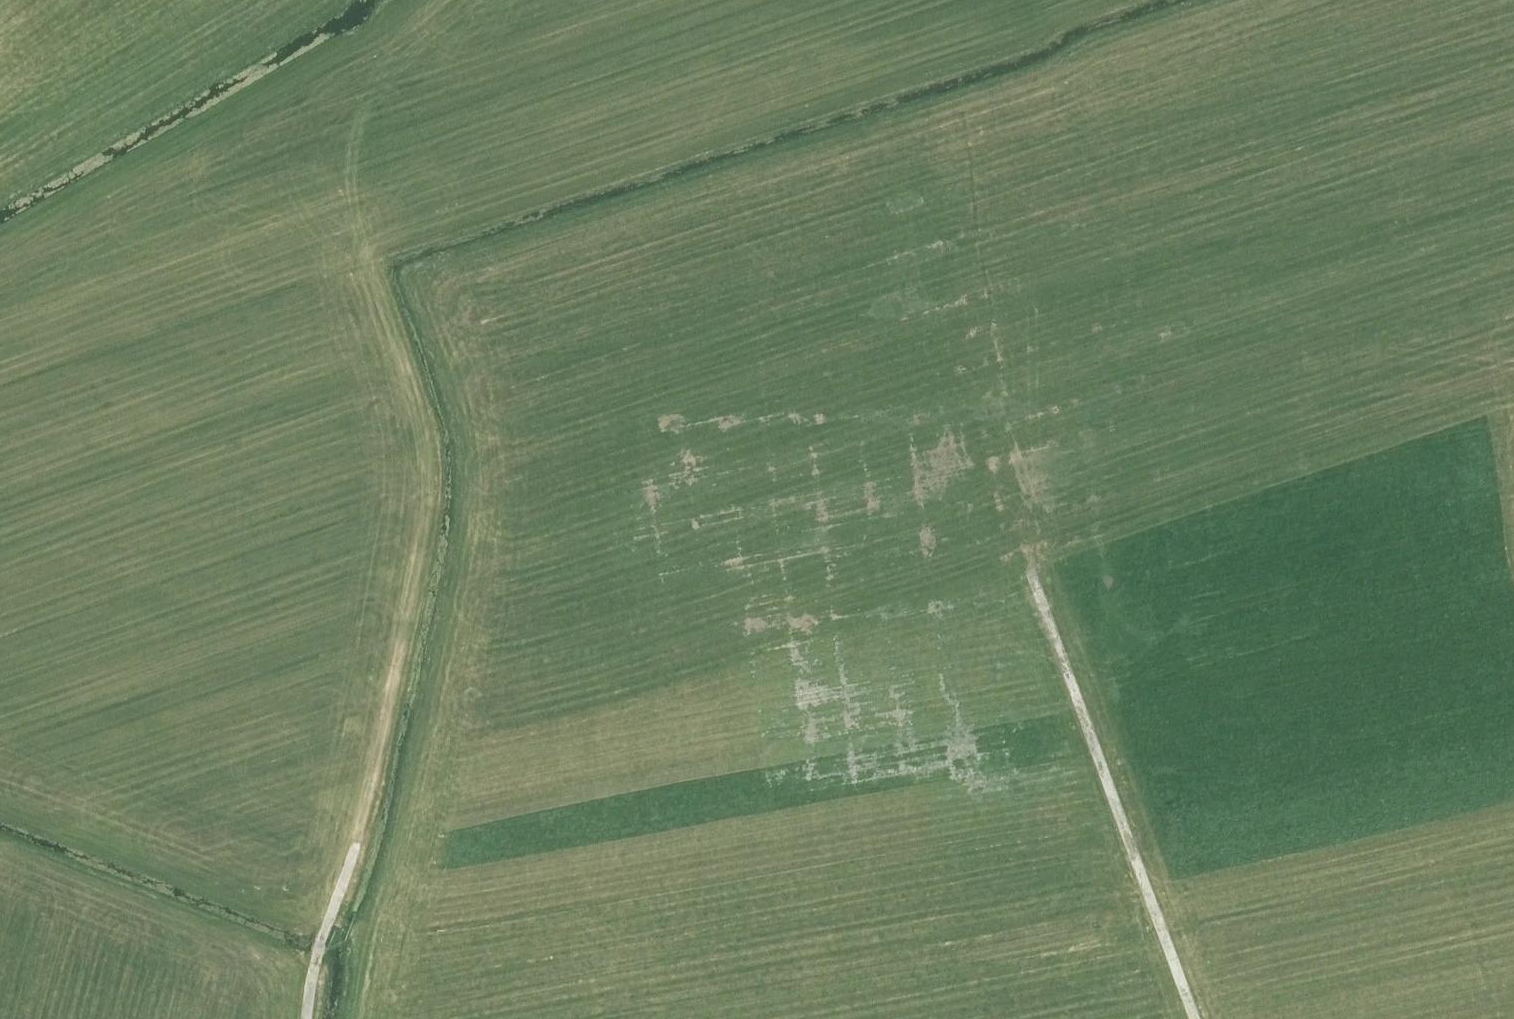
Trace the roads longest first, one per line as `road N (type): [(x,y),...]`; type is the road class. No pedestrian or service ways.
road 1 (track): [(1033,576),(1195,1018)]
road 2 (track): [(358,841),(318,951),(307,1018)]

